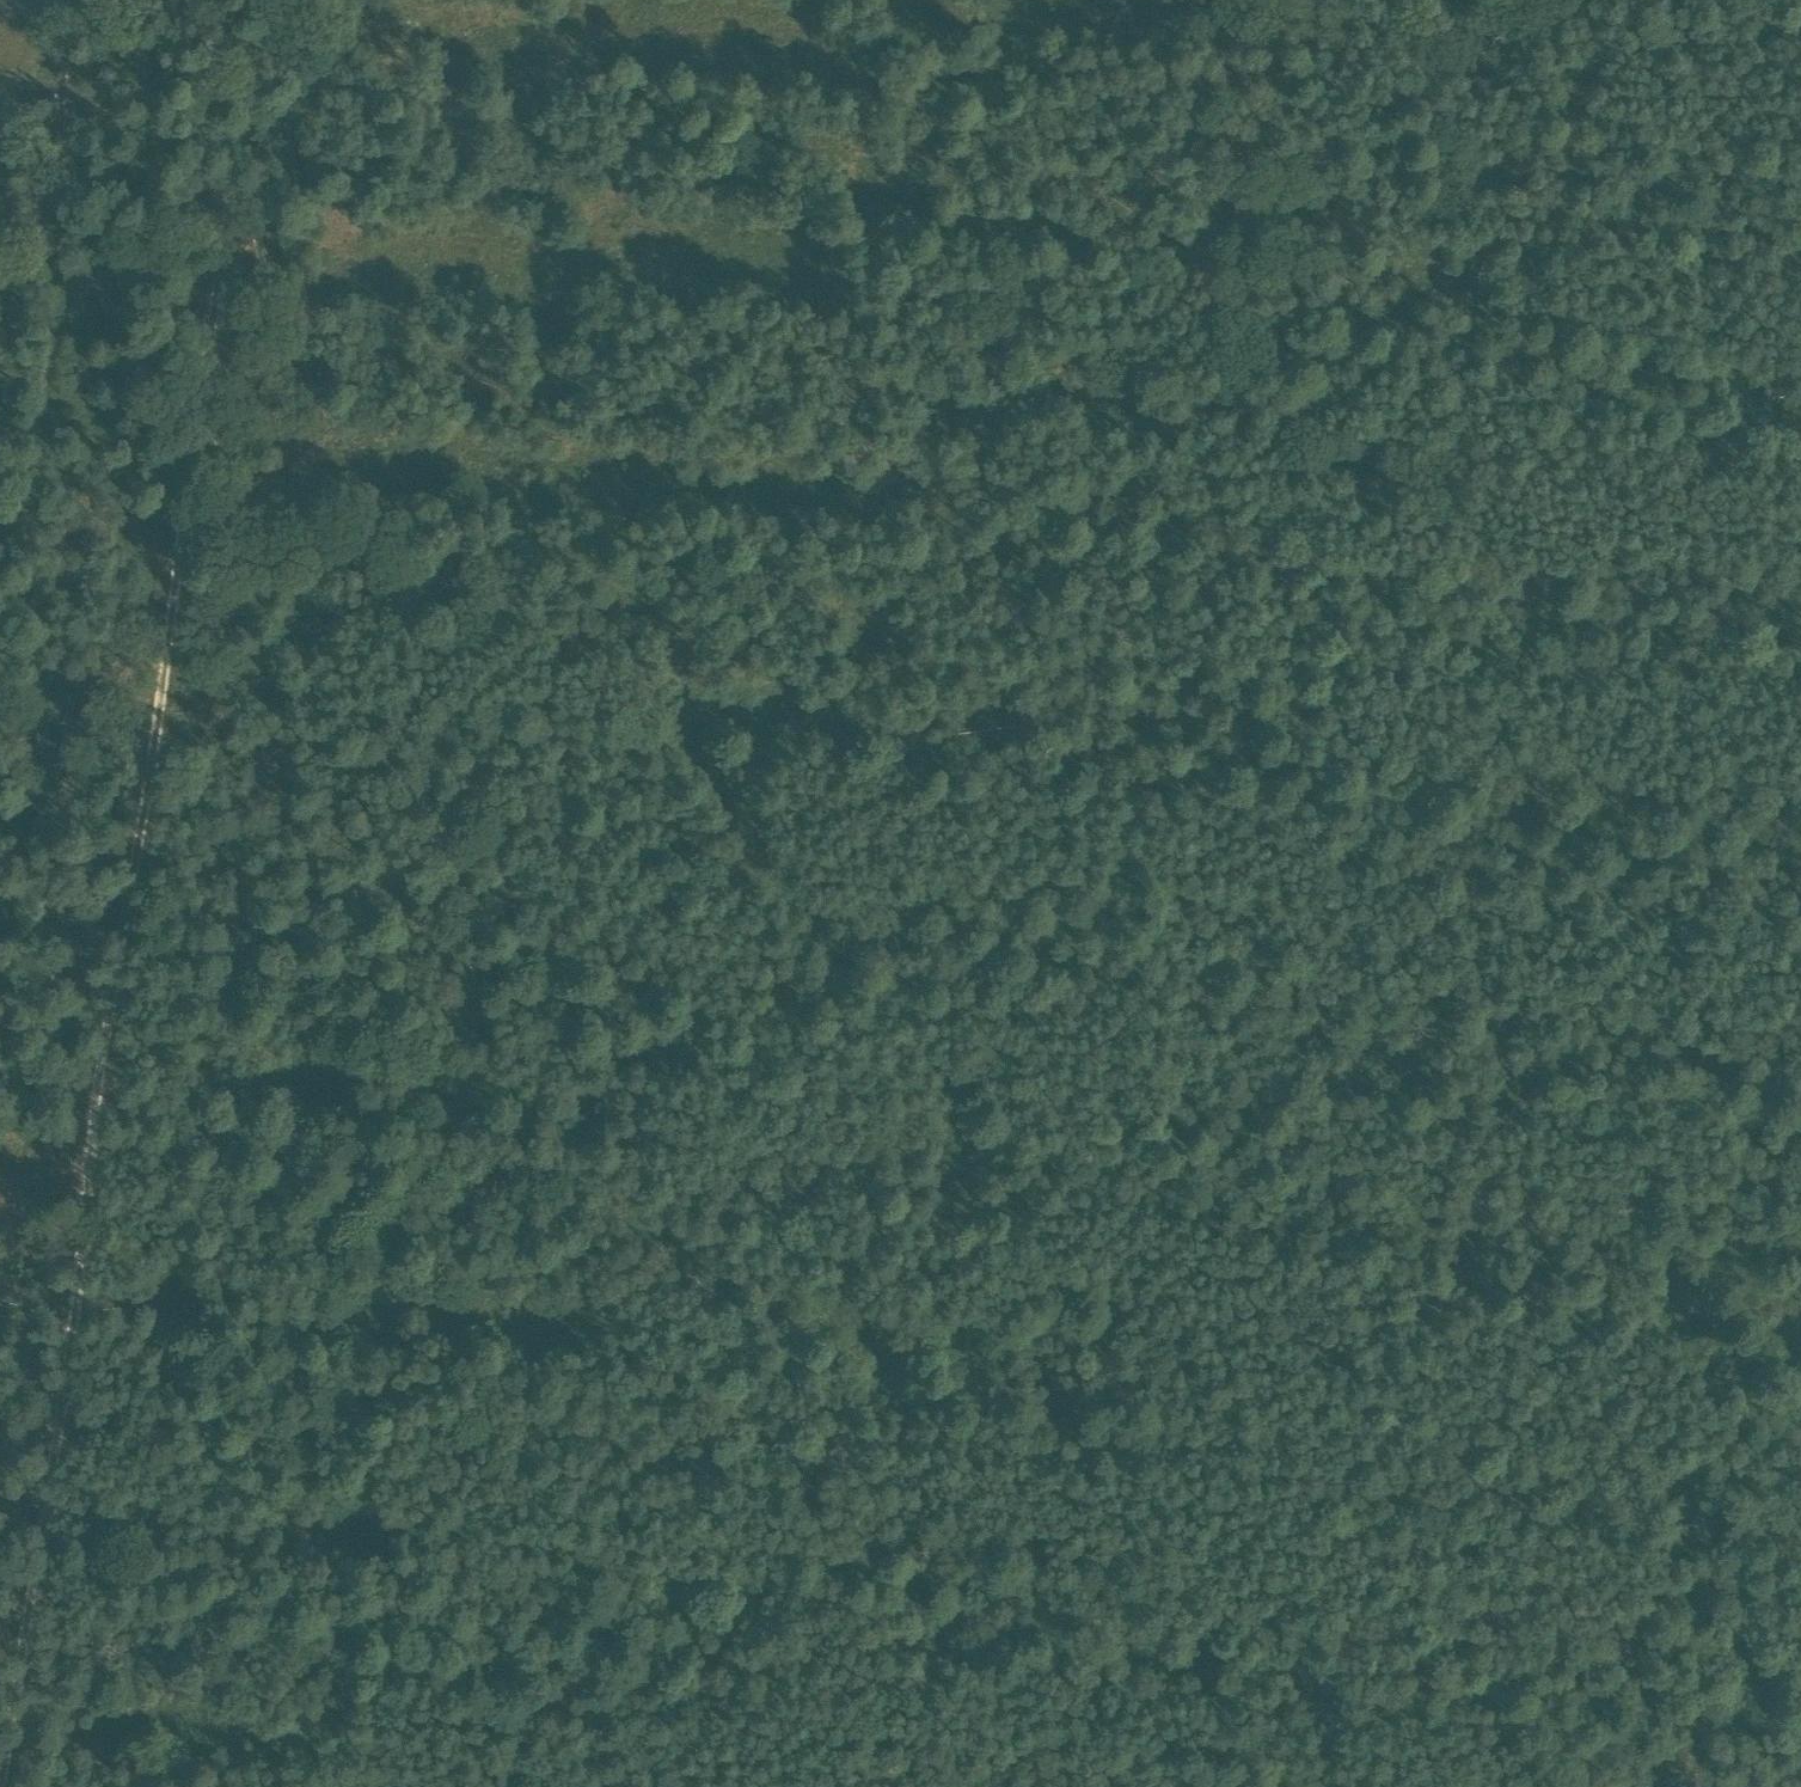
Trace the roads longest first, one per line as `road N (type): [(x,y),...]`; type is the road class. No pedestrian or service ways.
road 1 (track): [(0,1750),(259,0)]

